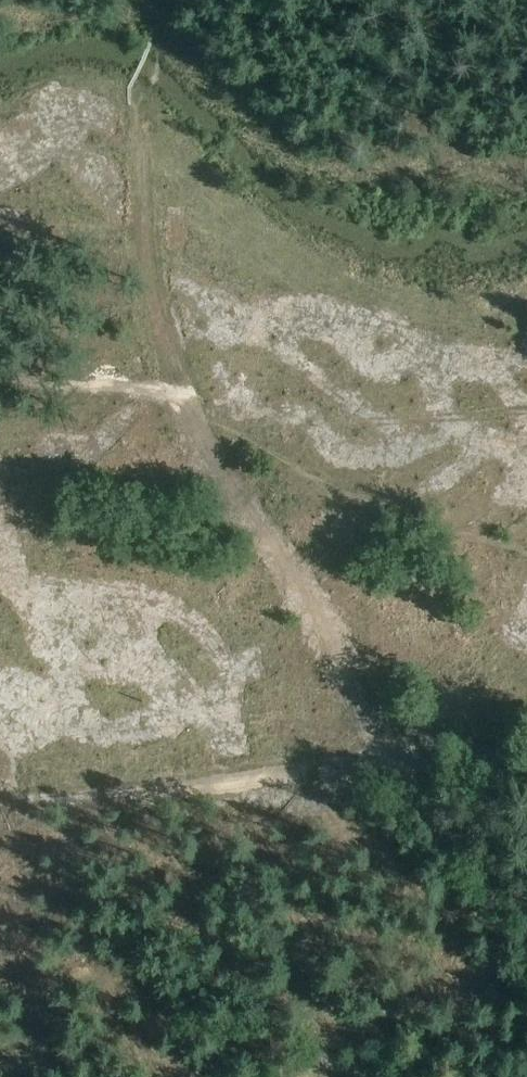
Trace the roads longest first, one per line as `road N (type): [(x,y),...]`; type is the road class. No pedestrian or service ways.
road 1 (track): [(388,764),(329,632),(181,406)]
road 2 (track): [(388,764),(0,789)]
road 3 (track): [(141,97),(144,223),(181,406)]
road 4 (track): [(526,895),(444,825),(388,764)]
road 5 (track): [(0,371),(150,394),(181,406)]
road 6 (track): [(388,764),(526,756)]

